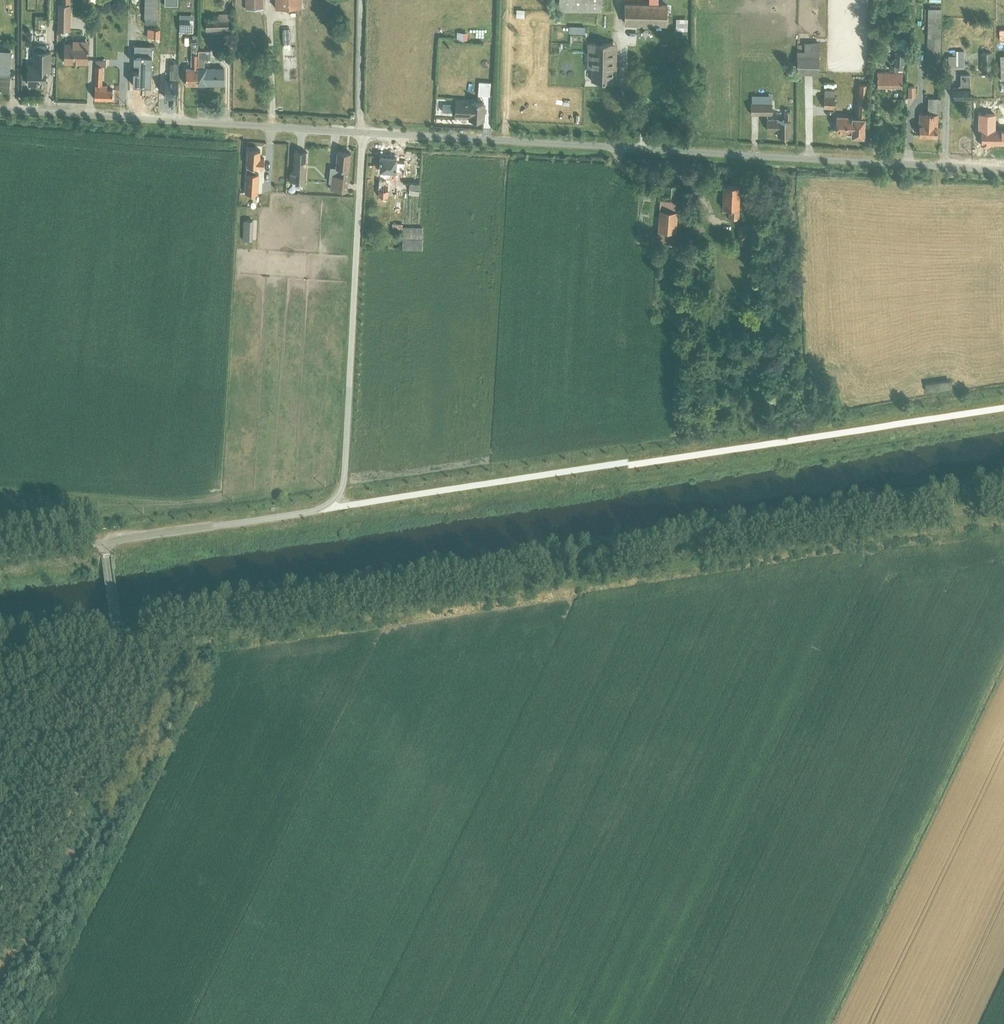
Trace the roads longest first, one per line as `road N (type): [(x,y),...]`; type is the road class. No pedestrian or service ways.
road 1 (unclassified): [(1003,406),(324,509)]
road 2 (unclassified): [(361,132),(1003,170)]
road 3 (unclassified): [(0,900),(121,658),(105,546)]
road 4 (unclassified): [(361,132),(342,484),(324,509)]
road 5 (unclassified): [(0,107),(361,132)]
road 6 (unclassified): [(324,509),(105,546)]
road 7 (track): [(119,645),(0,662)]

